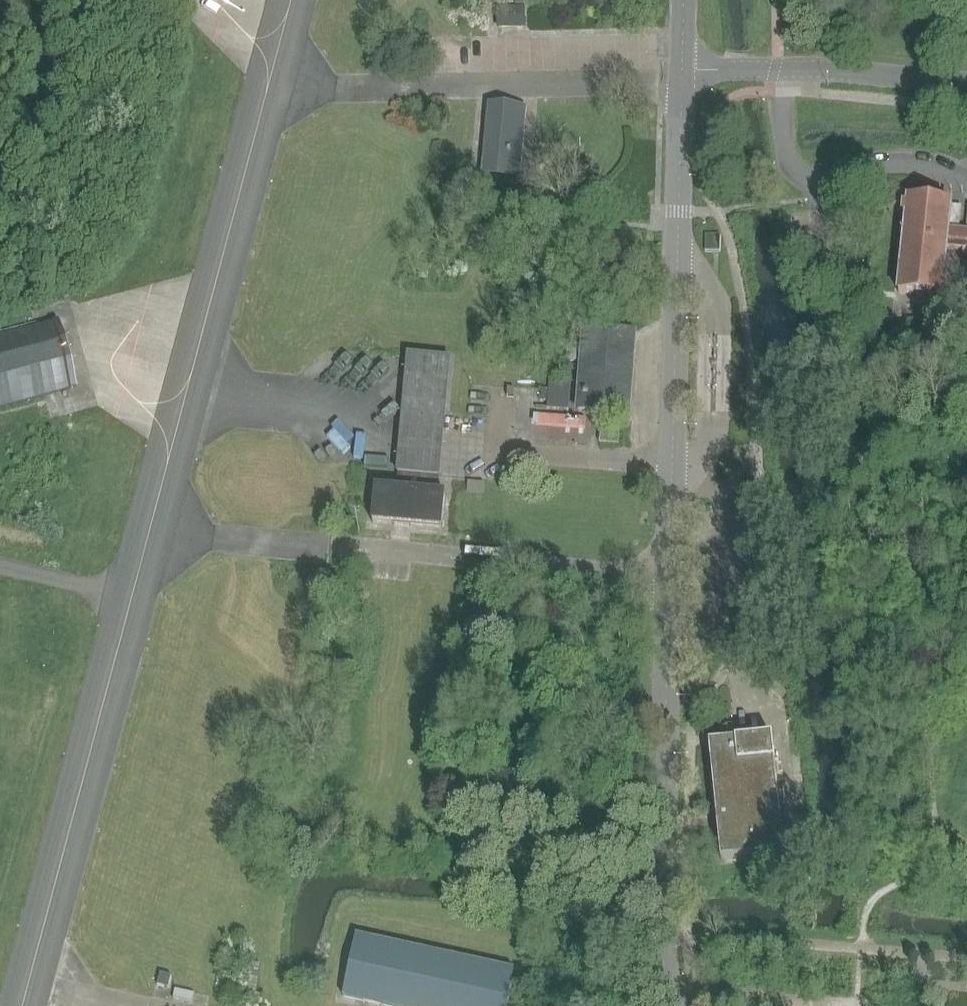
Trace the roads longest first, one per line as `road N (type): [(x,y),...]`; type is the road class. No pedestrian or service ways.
road 1 (unclassified): [(672,1005),(661,898),(681,69)]
road 2 (unclassified): [(681,69),(810,69),(966,84)]

